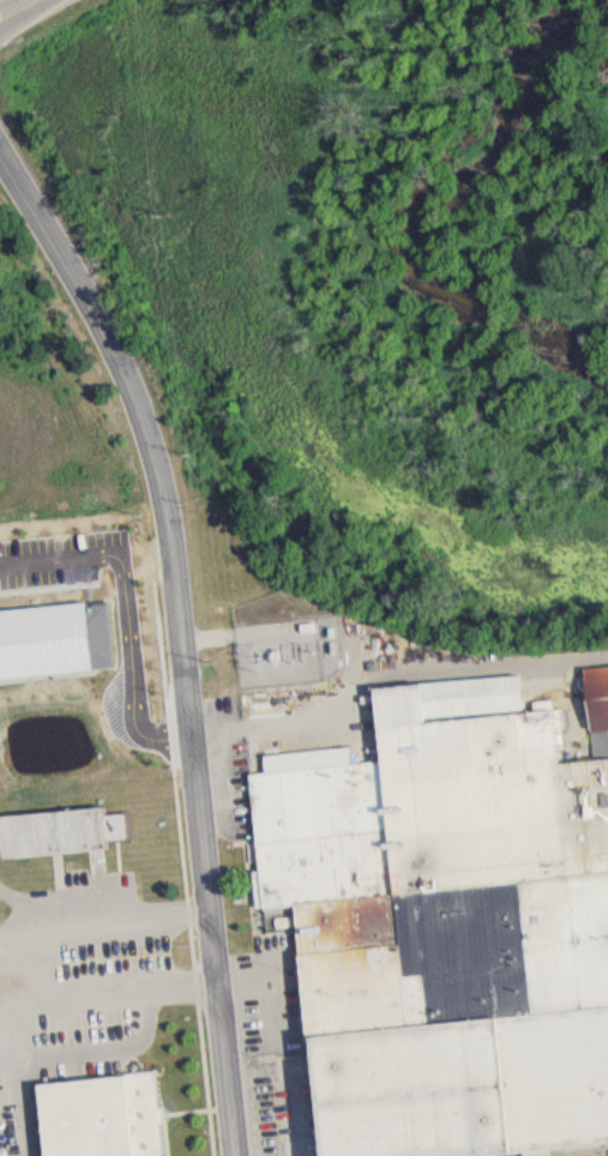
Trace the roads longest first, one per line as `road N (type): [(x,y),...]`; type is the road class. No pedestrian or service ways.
road 1 (residential): [(232,1155),(159,474),(138,402),(0,157)]

